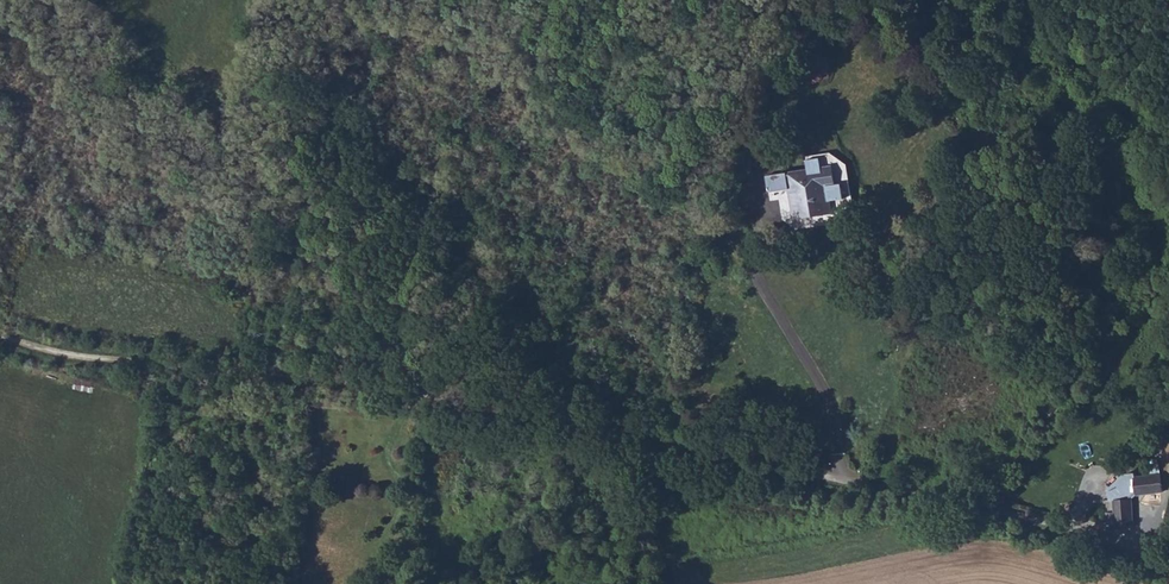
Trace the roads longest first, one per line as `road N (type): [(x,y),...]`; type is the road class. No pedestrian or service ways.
road 1 (track): [(0,338),(379,390),(847,485)]
road 2 (unclassified): [(847,485),(1028,518),(1168,560)]
road 3 (track): [(261,376),(337,100)]

